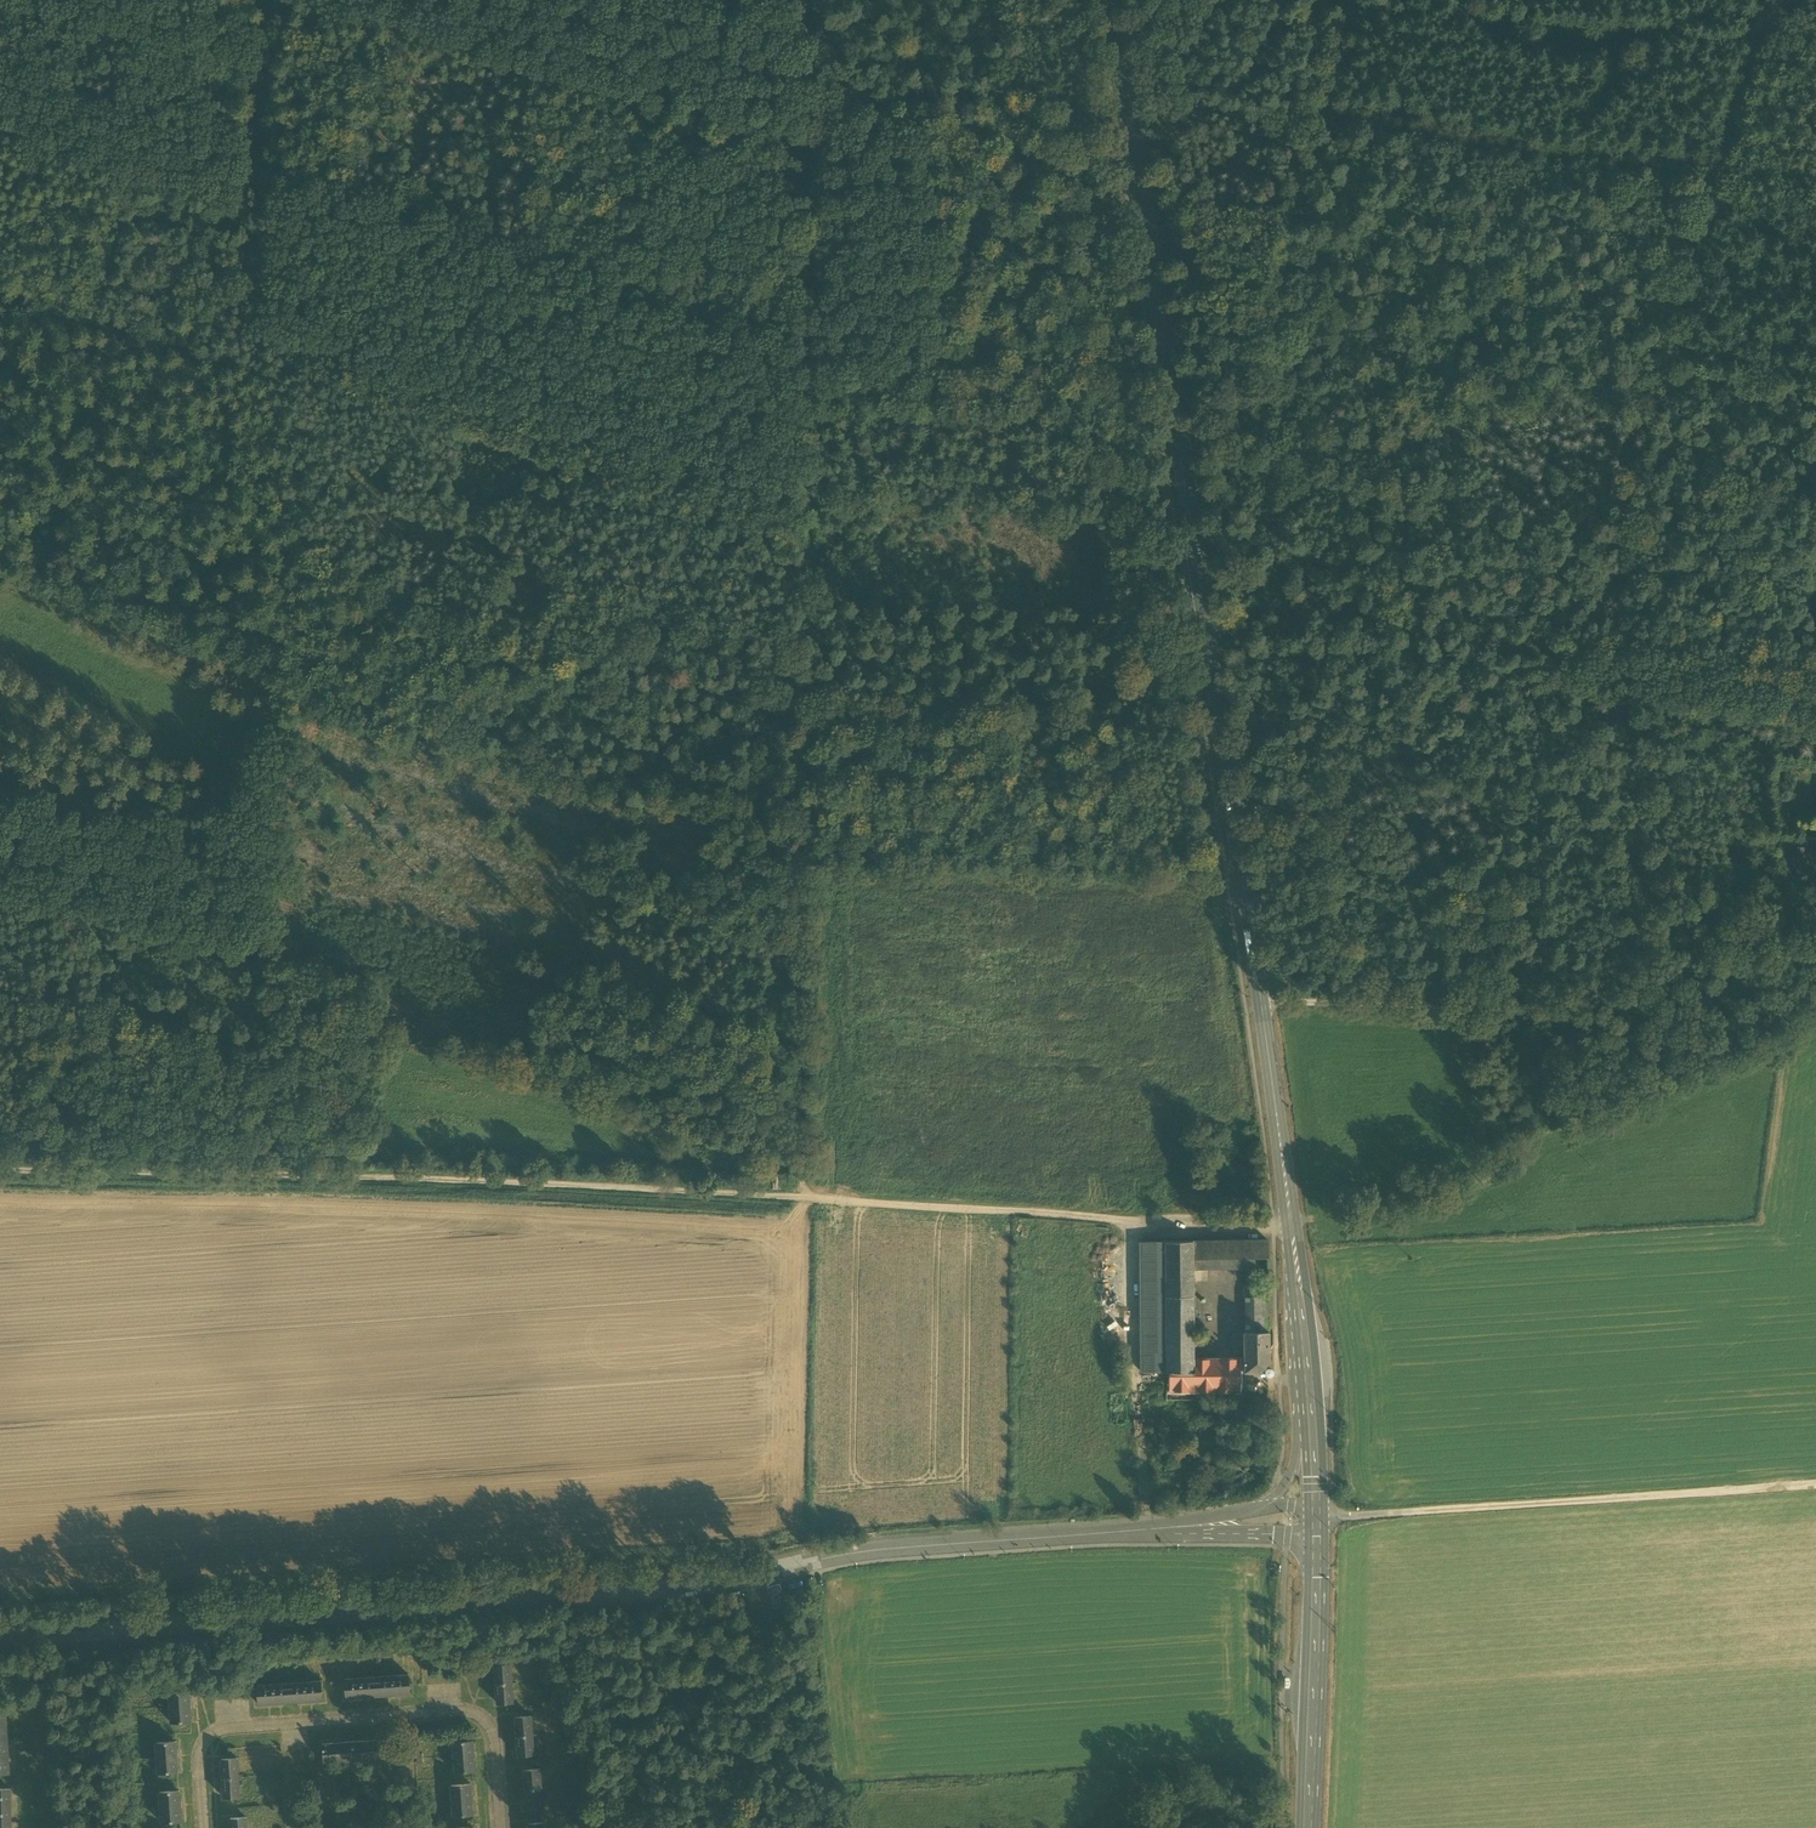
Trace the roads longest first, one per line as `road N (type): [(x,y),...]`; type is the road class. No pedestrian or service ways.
road 1 (secondary): [(1114,0),(1263,1003),(1310,1428)]
road 2 (track): [(0,1169),(803,1196),(1273,1225)]
road 3 (track): [(819,0),(803,1196)]
road 4 (track): [(1720,176),(1462,145),(1320,111),(1219,442),(1203,484),(1186,495)]
road 5 (track): [(1815,1489),(1317,1518)]
road 6 (tertiary): [(1143,1532),(804,1565)]
road 7 (track): [(1720,176),(1686,354),(1698,373),(1815,399)]
road 8 (secondary): [(1317,1538),(1309,1827)]
road 9 (tertiary): [(1143,1532),(1317,1538)]
road 10 (track): [(803,1188),(639,1155)]
road 11 (track): [(1767,34),(1720,176)]
road 12 (tertiary): [(1266,1509),(1143,1532)]
road 13 (track): [(706,0),(819,40)]

